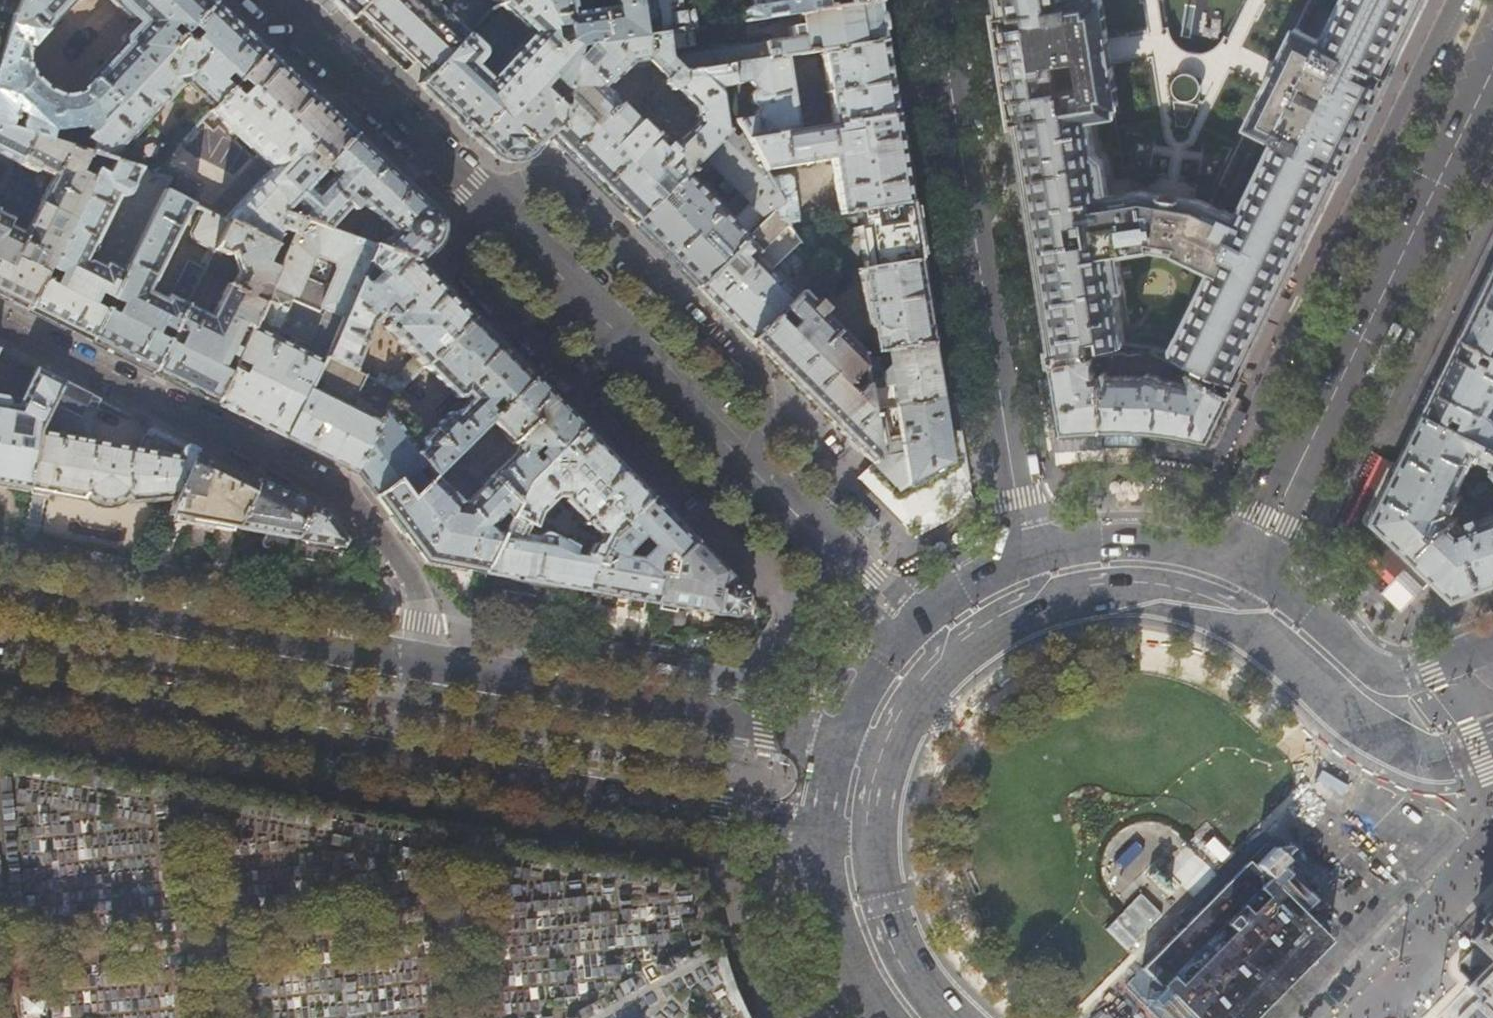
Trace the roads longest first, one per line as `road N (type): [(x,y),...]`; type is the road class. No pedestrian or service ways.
road 1 (tertiary): [(275,0),(482,196),(911,632)]
road 2 (secondary): [(0,687),(839,838)]
road 3 (residential): [(432,666),(414,584),(348,497),(0,324)]
road 4 (tertiary): [(1030,568),(936,0)]
road 5 (secondary): [(1241,581),(1492,70)]
road 6 (secondary): [(432,666),(0,588)]
road 7 (secondary): [(851,745),(432,666)]
road 8 (secondary): [(1164,1017),(1350,839),(1381,788)]
road 9 (secondary): [(1241,581),(1131,558),(1030,568)]
road 10 (secondary): [(839,838),(859,950),(898,1017)]
road 11 (secondary): [(1492,637),(1407,669),(1347,666)]
road 12 (secondary): [(1347,666),(1276,600),(1241,581)]
road 13 (secondary): [(1030,568),(957,596),(911,632)]
road 14 (secondary): [(911,632),(851,745)]
road 15 (secondary): [(1381,788),(1347,666)]
road 16 (secondary): [(1381,788),(1492,743)]

